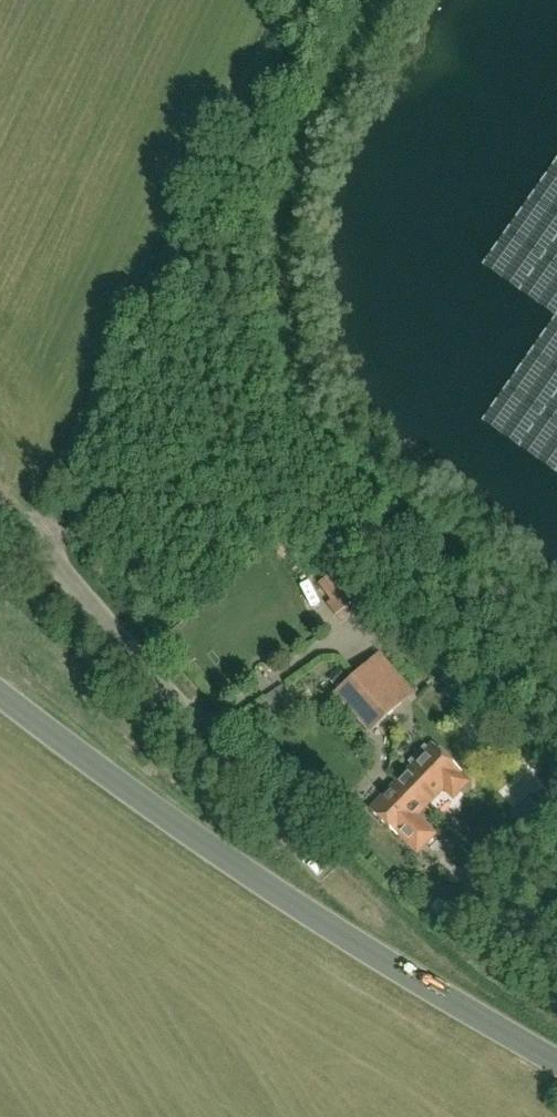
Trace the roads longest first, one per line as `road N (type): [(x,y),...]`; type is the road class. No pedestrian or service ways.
road 1 (unclassified): [(556,1056),(337,929),(0,693)]

